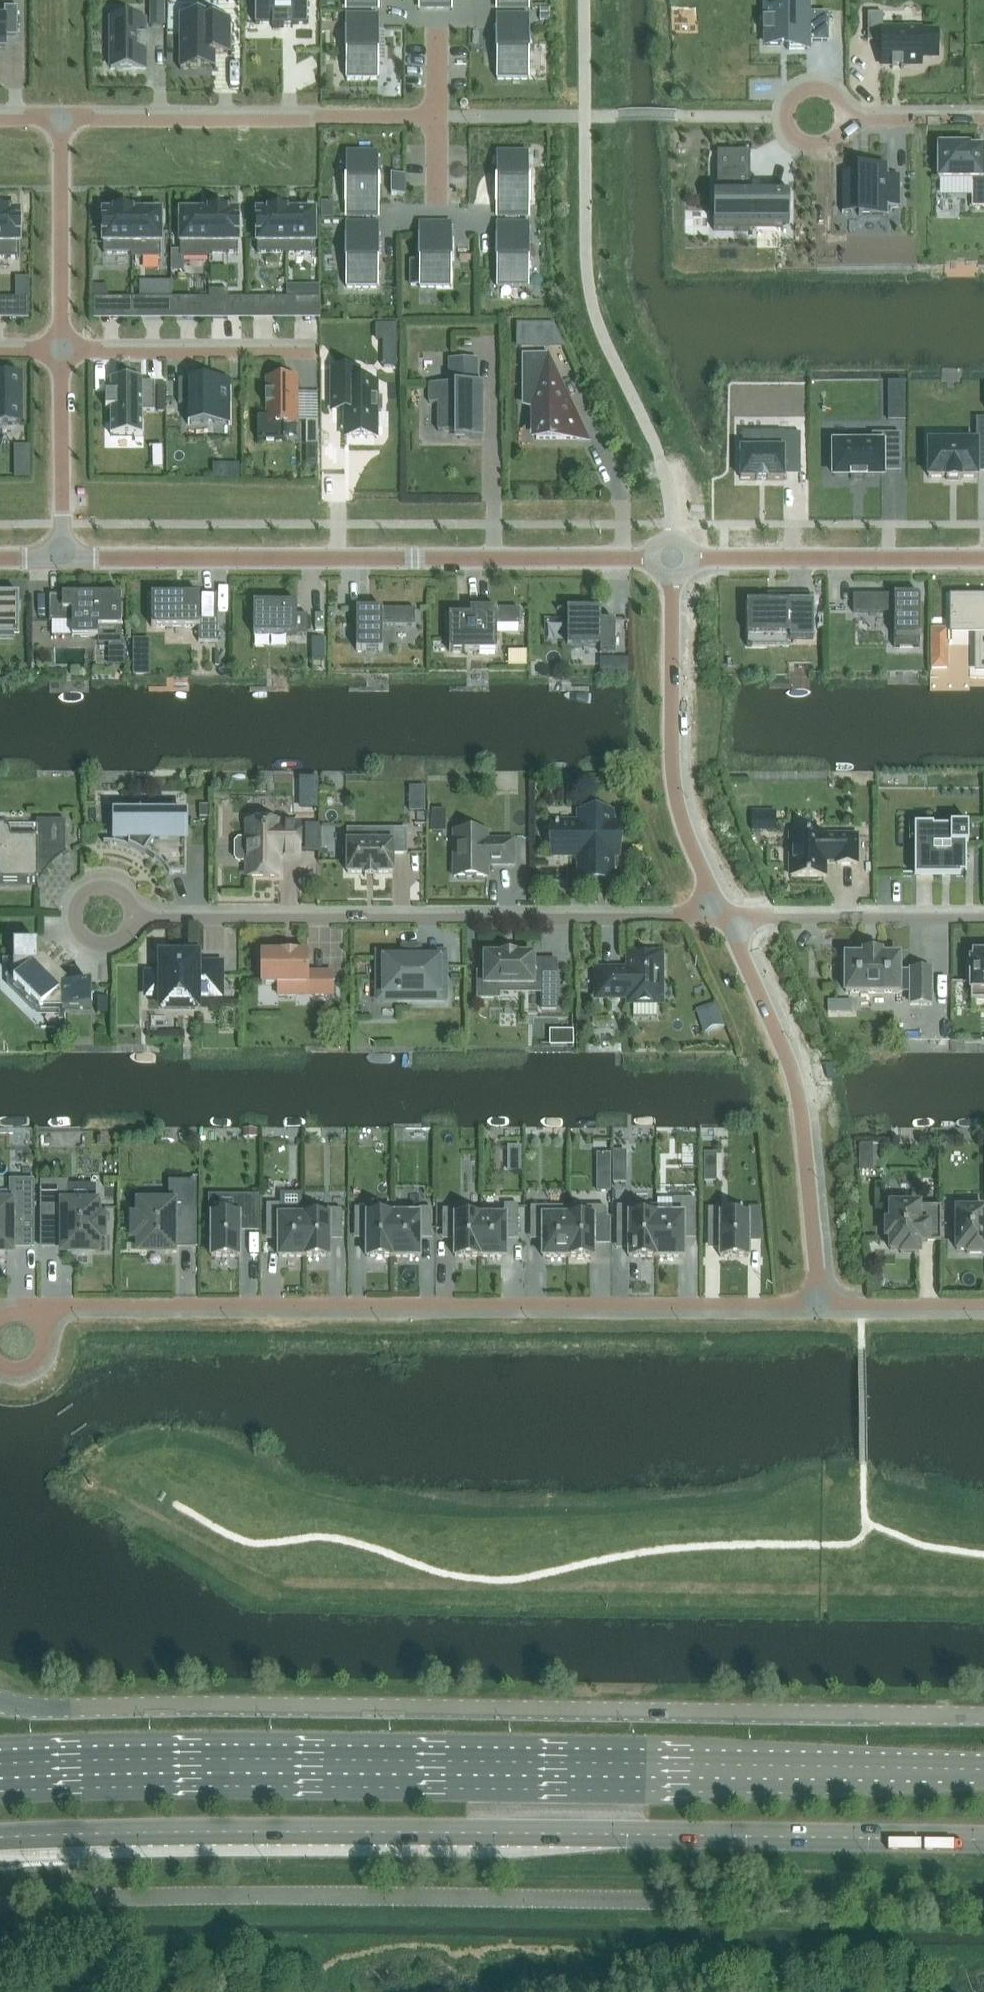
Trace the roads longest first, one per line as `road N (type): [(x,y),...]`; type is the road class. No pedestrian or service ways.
road 1 (trunk): [(0,1838),(313,1831),(983,1839)]
road 2 (tertiary): [(983,1716),(0,1701)]
road 3 (trunk): [(983,1770),(0,1764)]
road 4 (residential): [(820,1304),(72,1304),(34,1319)]
road 5 (residential): [(727,920),(131,920)]
road 6 (tertiary): [(63,558),(650,558)]
road 7 (residential): [(727,920),(793,1074),(820,1304)]
road 8 (residential): [(437,116),(61,121)]
road 9 (residential): [(672,578),(675,793),(727,920)]
road 10 (tertiary): [(692,557),(983,559)]
road 11 (residential): [(983,920),(727,920)]
road 12 (residential): [(312,353),(62,353)]
road 13 (residential): [(62,353),(61,121)]
road 14 (residential): [(63,558),(62,353)]
road 15 (residential): [(820,116),(983,116)]
road 16 (residential): [(983,1304),(820,1304)]
road 17 (residential): [(129,904),(118,891),(94,889),(77,906),(77,923),(101,943),(123,934),(131,920)]

